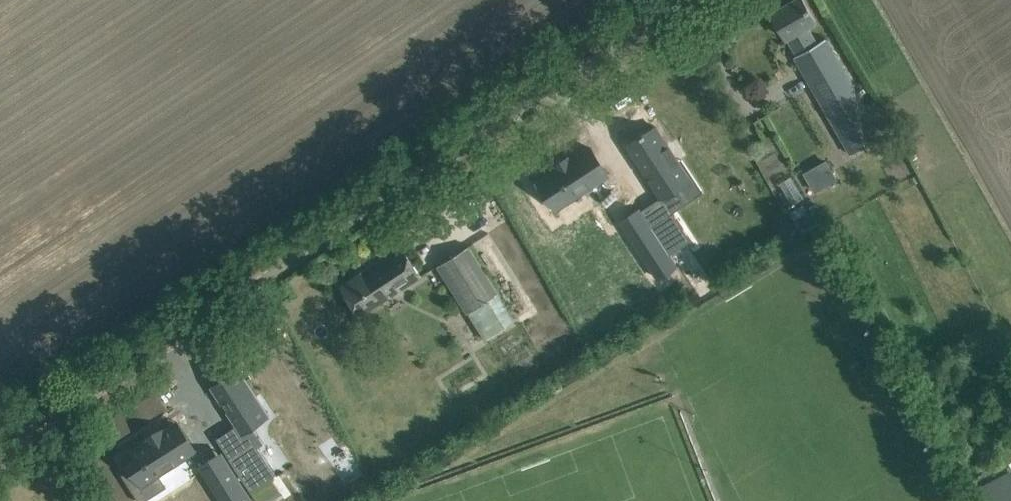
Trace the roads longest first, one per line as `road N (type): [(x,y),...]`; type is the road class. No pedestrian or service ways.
road 1 (unclassified): [(0,453),(689,0)]

